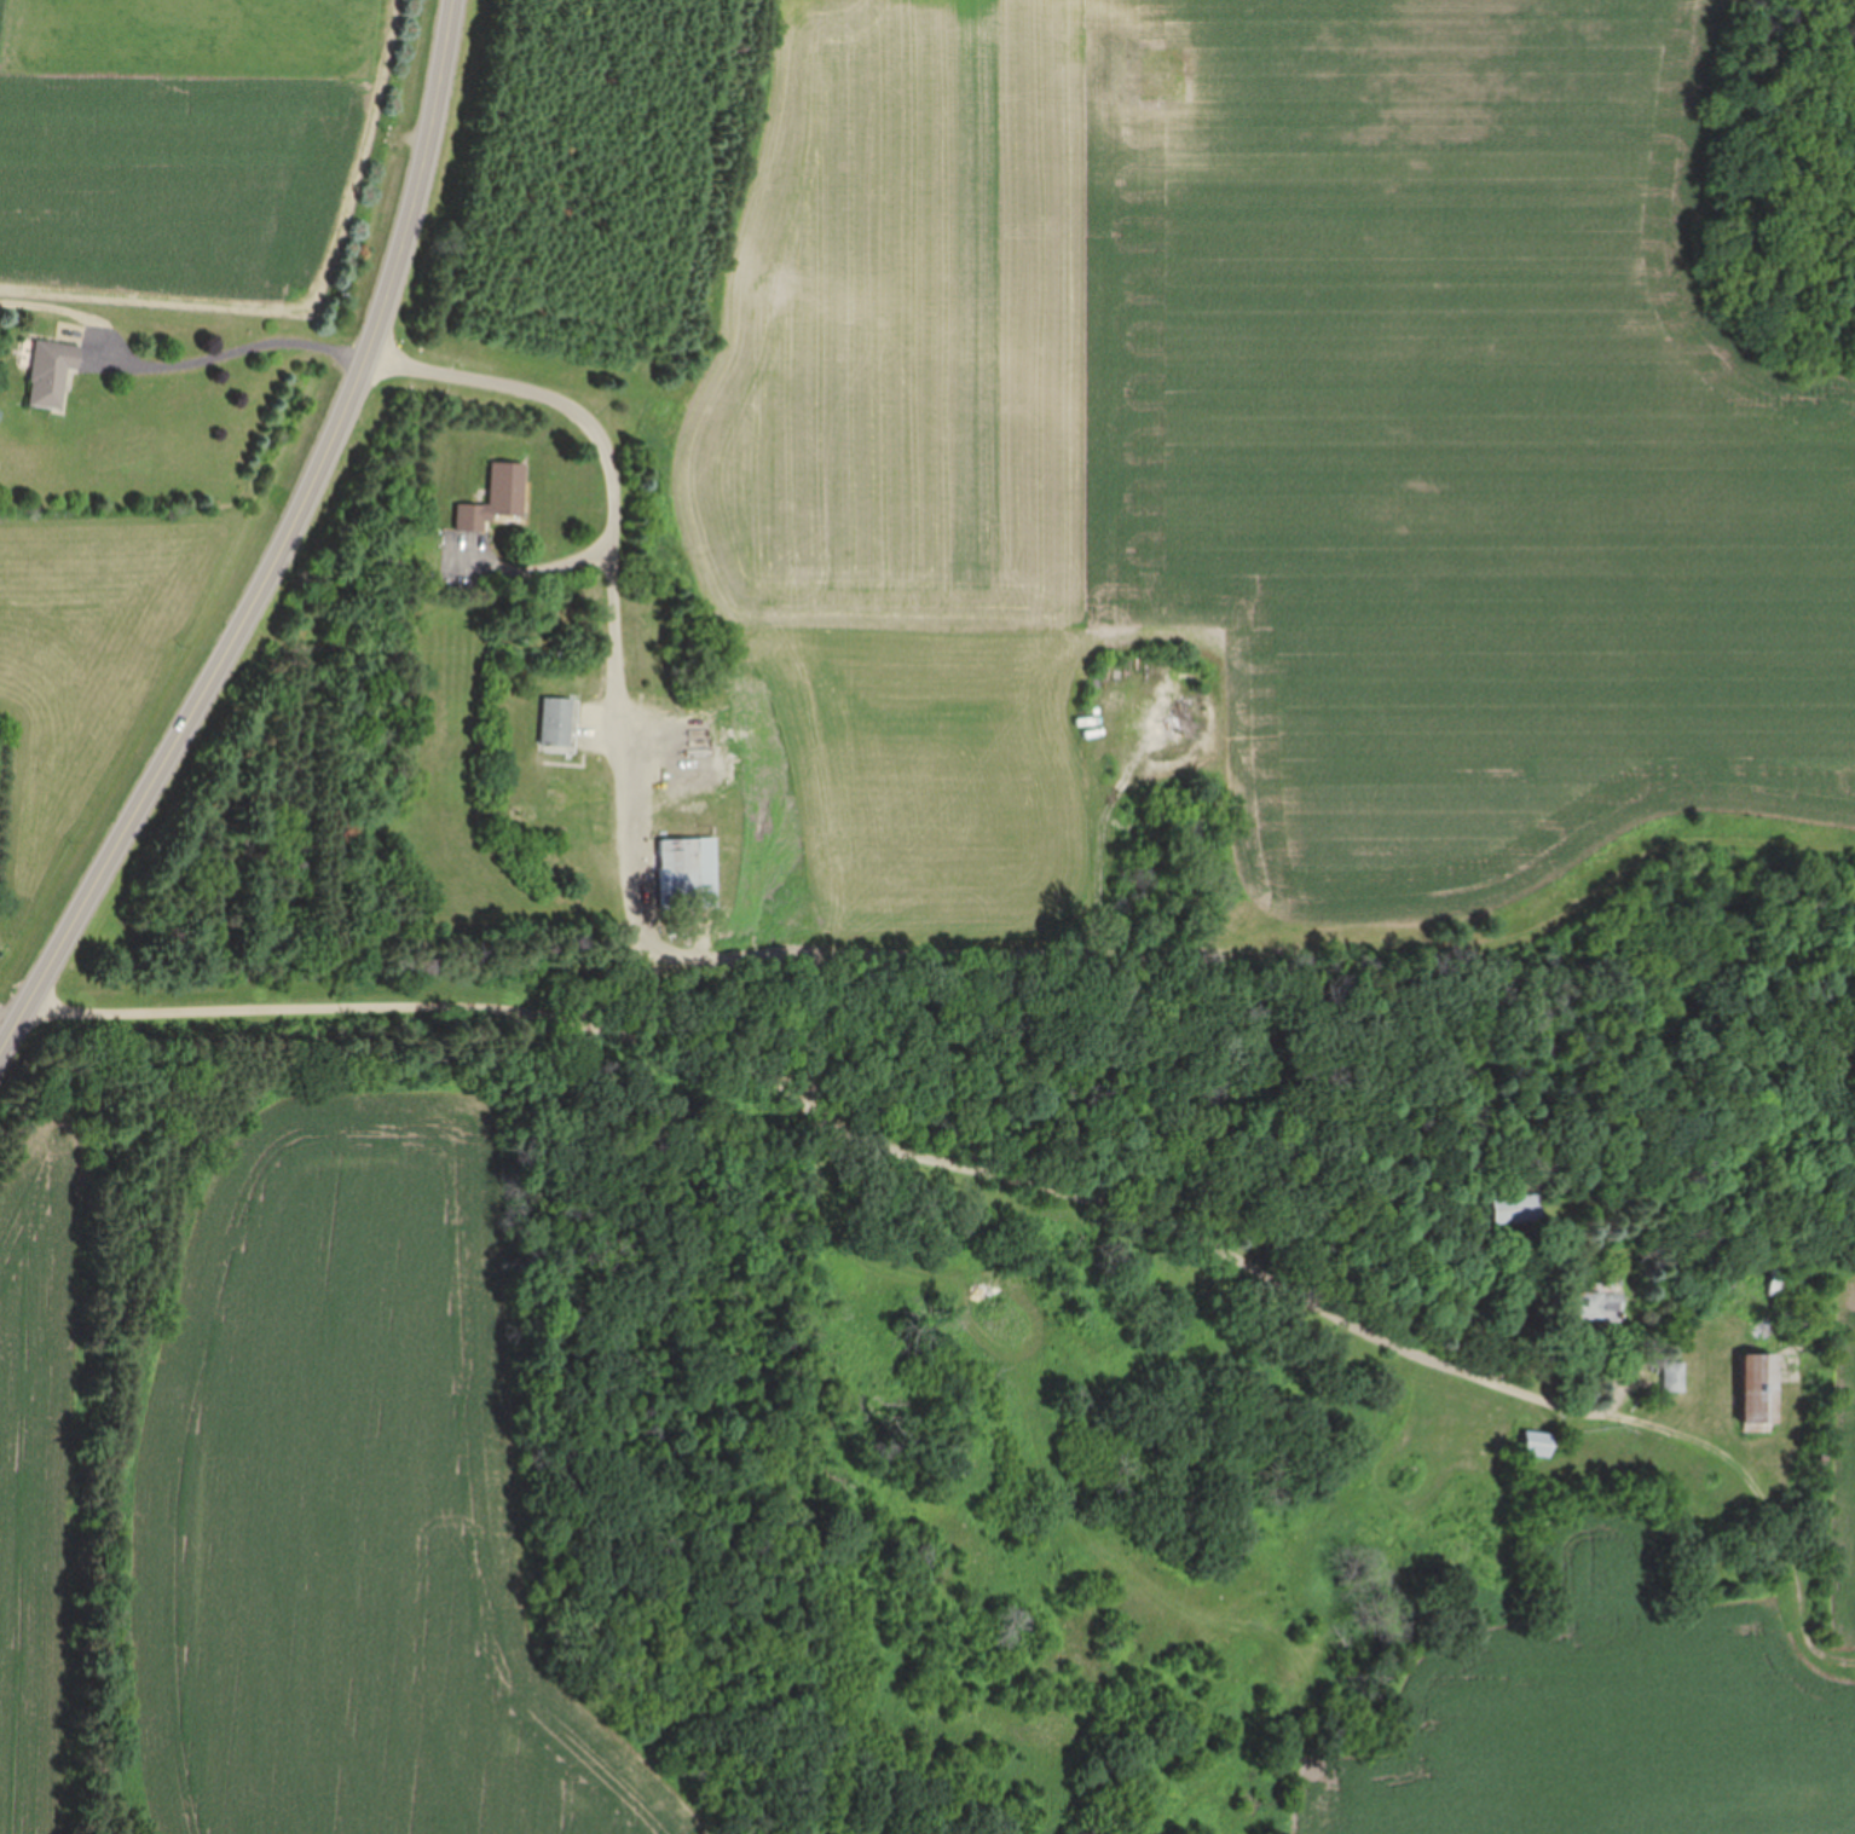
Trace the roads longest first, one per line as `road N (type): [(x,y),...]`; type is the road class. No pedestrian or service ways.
road 1 (secondary): [(456,0),(408,241),(311,507),(0,1052)]

